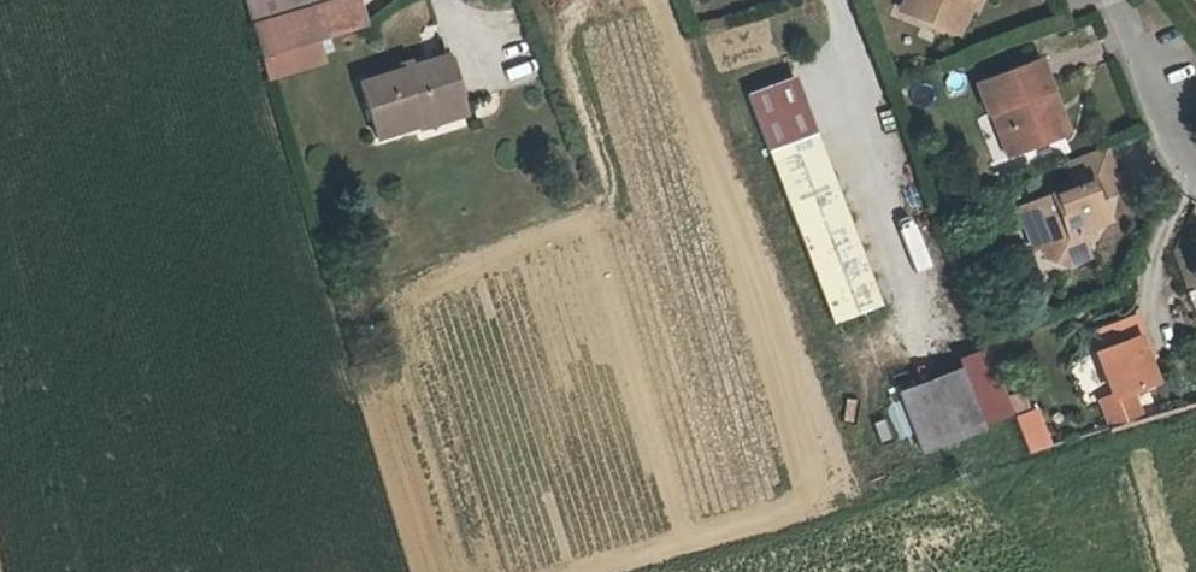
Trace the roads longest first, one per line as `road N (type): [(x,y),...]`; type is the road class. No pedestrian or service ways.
road 1 (residential): [(1195,174),(1113,0)]

